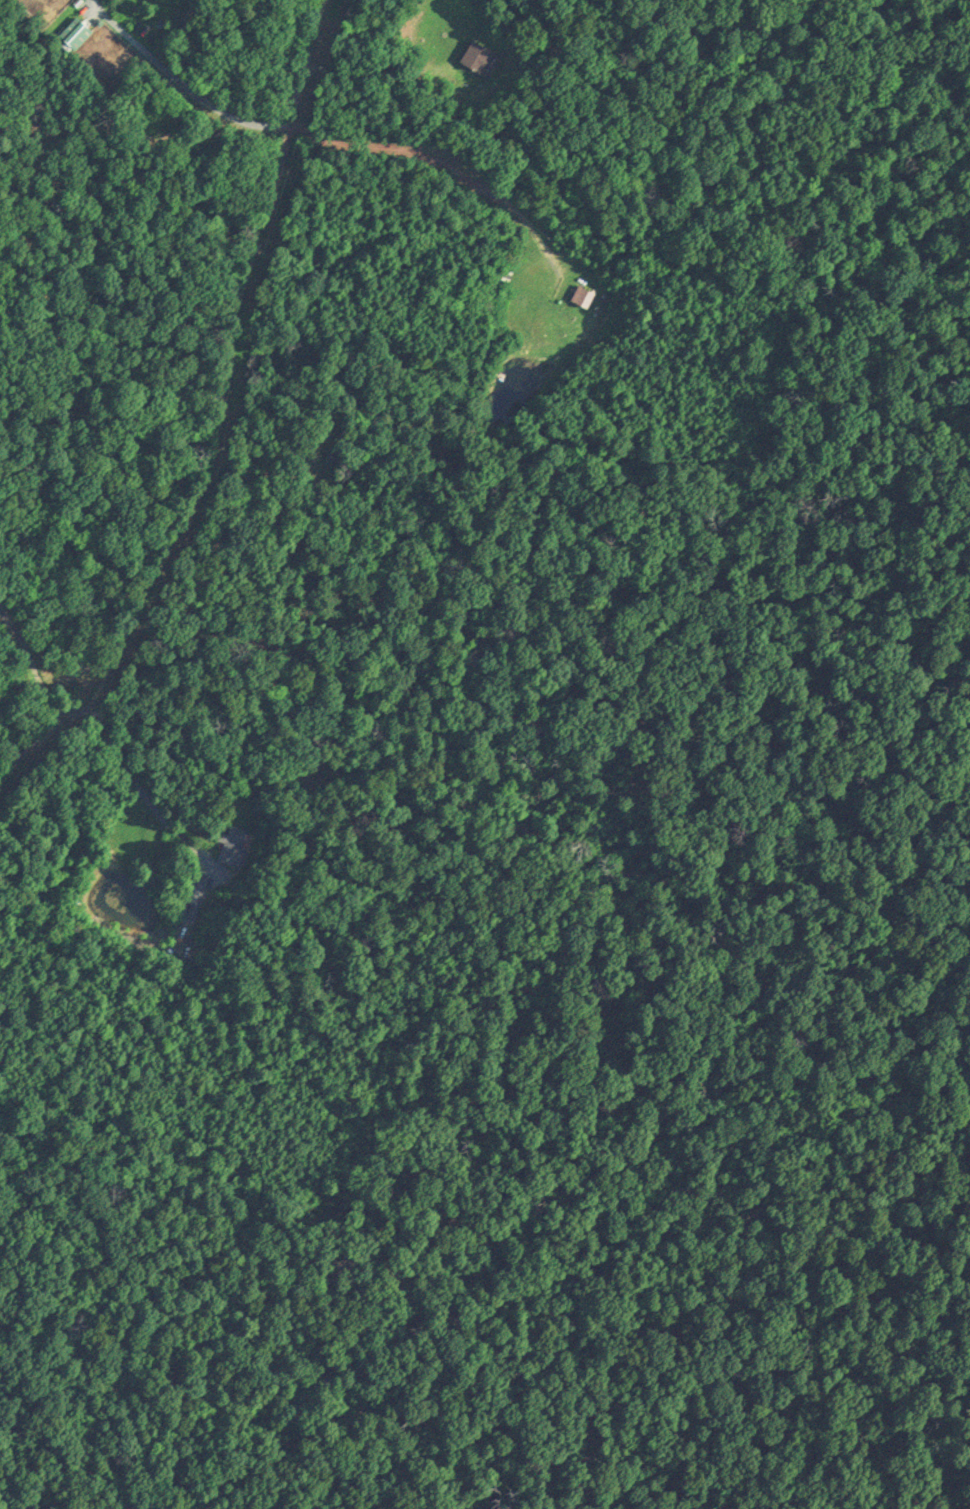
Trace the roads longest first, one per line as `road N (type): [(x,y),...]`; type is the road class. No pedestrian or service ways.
road 1 (track): [(71,705),(197,451),(226,291),(275,187),(279,130)]
road 2 (residential): [(279,130),(317,0)]

